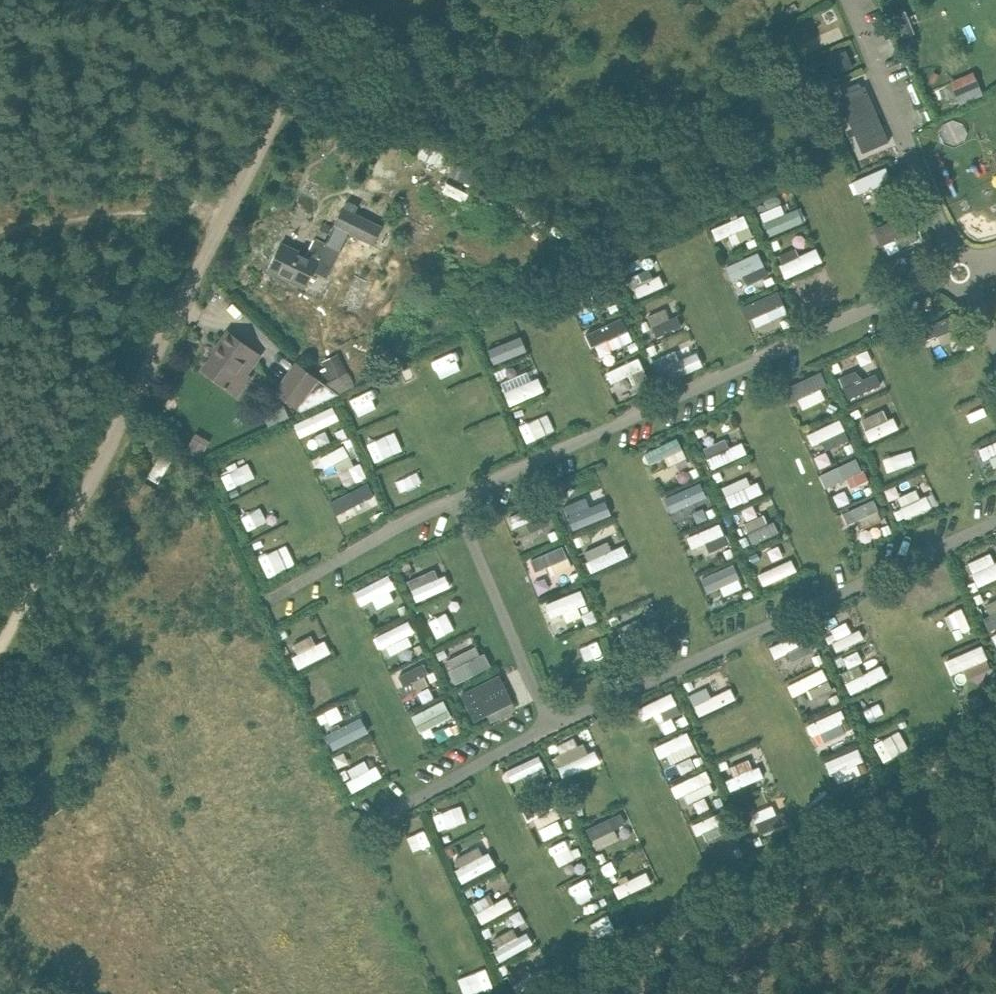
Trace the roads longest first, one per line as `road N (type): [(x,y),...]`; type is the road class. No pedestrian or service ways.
road 1 (track): [(0,666),(333,0)]

